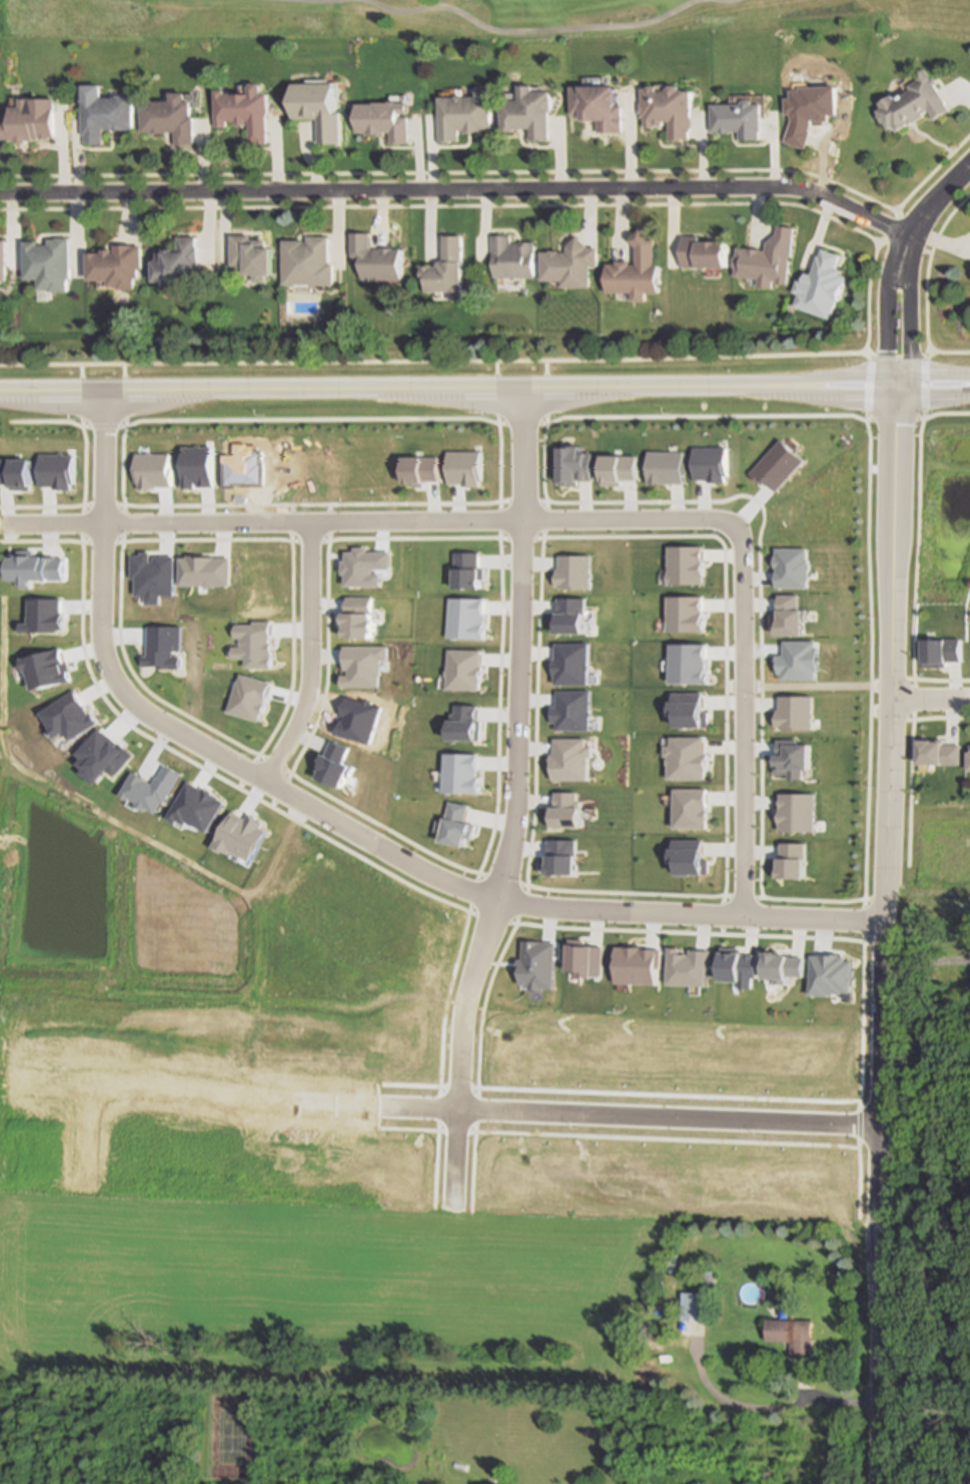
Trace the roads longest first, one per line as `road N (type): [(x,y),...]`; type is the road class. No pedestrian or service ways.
road 1 (residential): [(884,919),(497,900),(425,871),(135,704),(110,676),(100,641),(101,389)]
road 2 (residential): [(0,194),(787,188),(910,234)]
road 3 (tertiary): [(897,384),(0,390)]
road 4 (residential): [(879,1124),(281,1101),(135,1083),(17,1081)]
road 5 (residential): [(520,385),(518,802),(464,1033),(455,1202)]
road 6 (residential): [(9,522),(715,518),(735,525)]
road 7 (tertiary): [(897,384),(882,981)]
road 8 (tertiary): [(882,981),(873,1483)]
road 9 (residential): [(743,915),(735,525)]
road 10 (residential): [(267,780),(304,685),(307,521)]
road 11 (residential): [(910,234),(891,270),(886,313),(885,354),(897,384)]
road 12 (residential): [(897,384),(910,234)]

